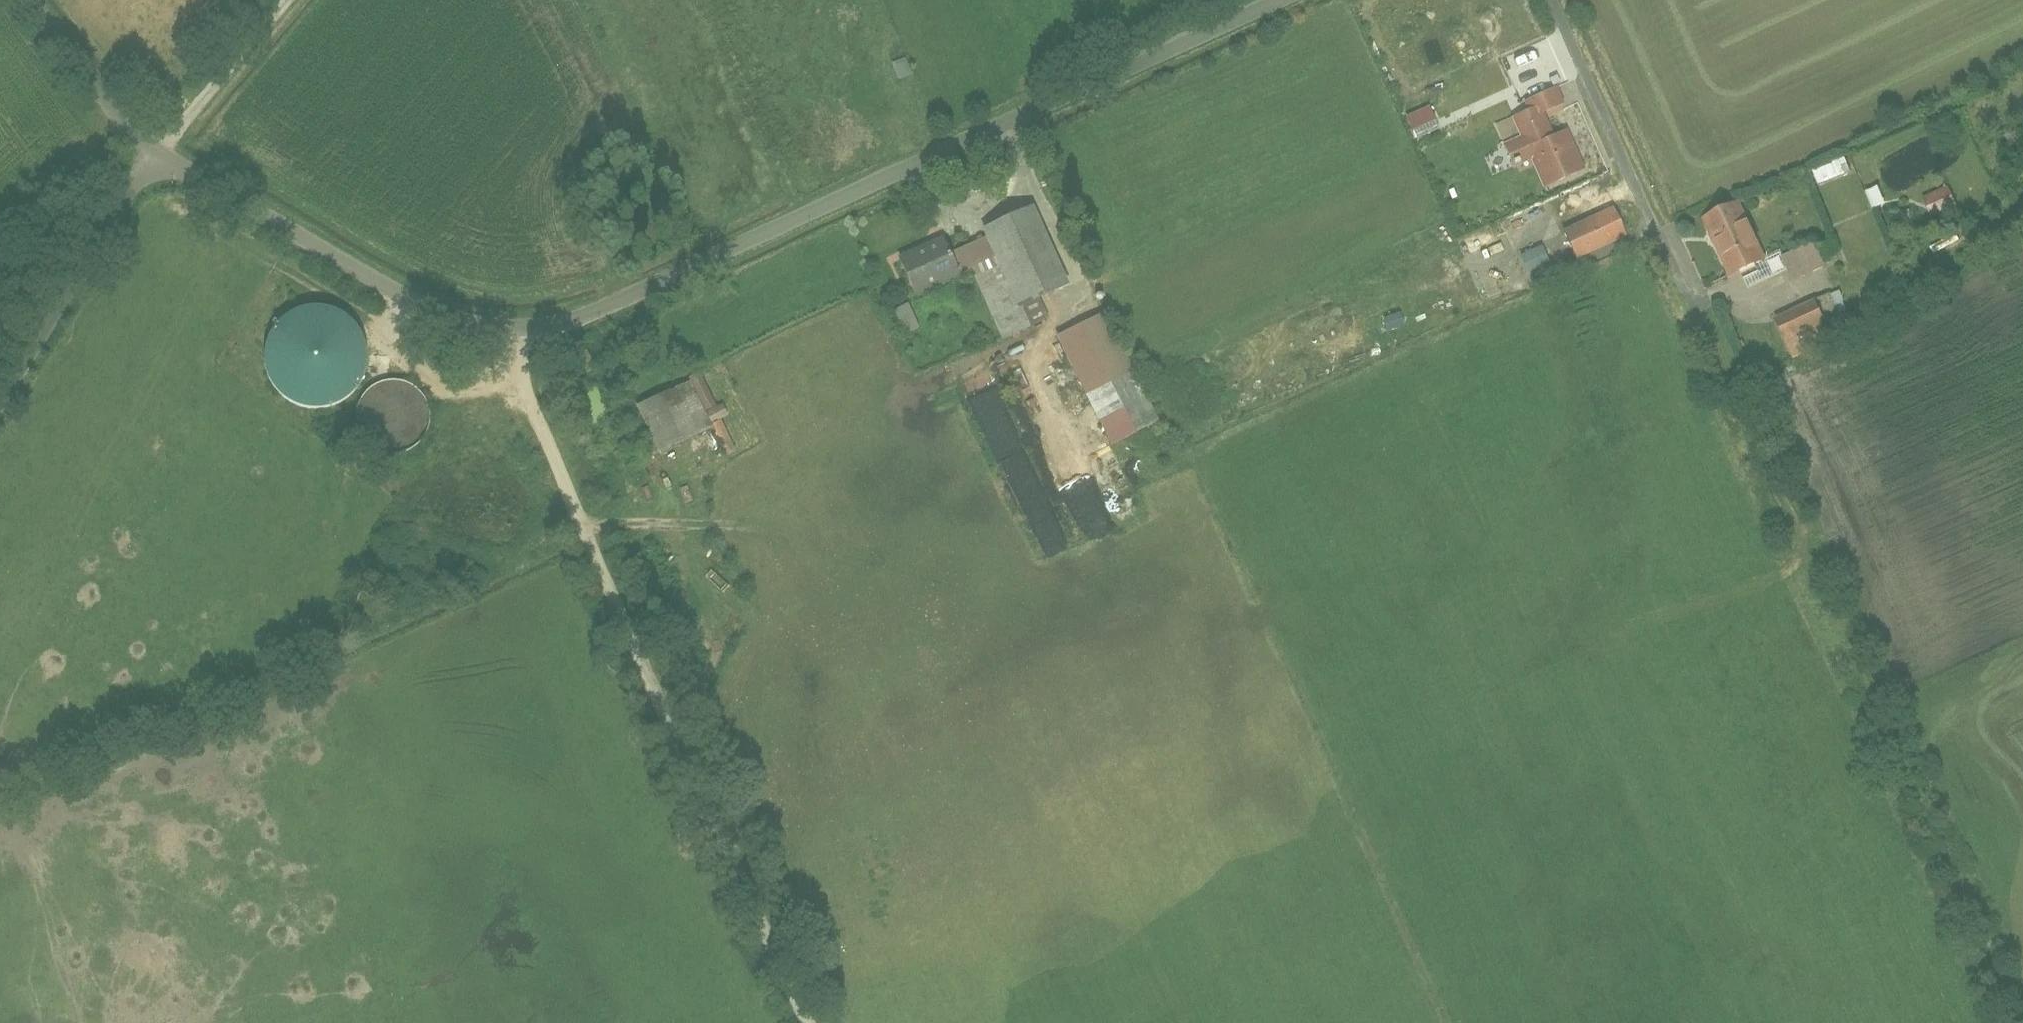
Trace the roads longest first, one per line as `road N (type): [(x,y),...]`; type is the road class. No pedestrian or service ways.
road 1 (unclassified): [(1291,0),(524,344),(159,154)]
road 2 (track): [(2022,1021),(1555,0)]
road 3 (track): [(524,344),(818,1022)]
road 4 (unclassified): [(0,418),(159,154)]
road 5 (track): [(159,154),(284,0)]
road 6 (unclassified): [(159,154),(44,0)]

